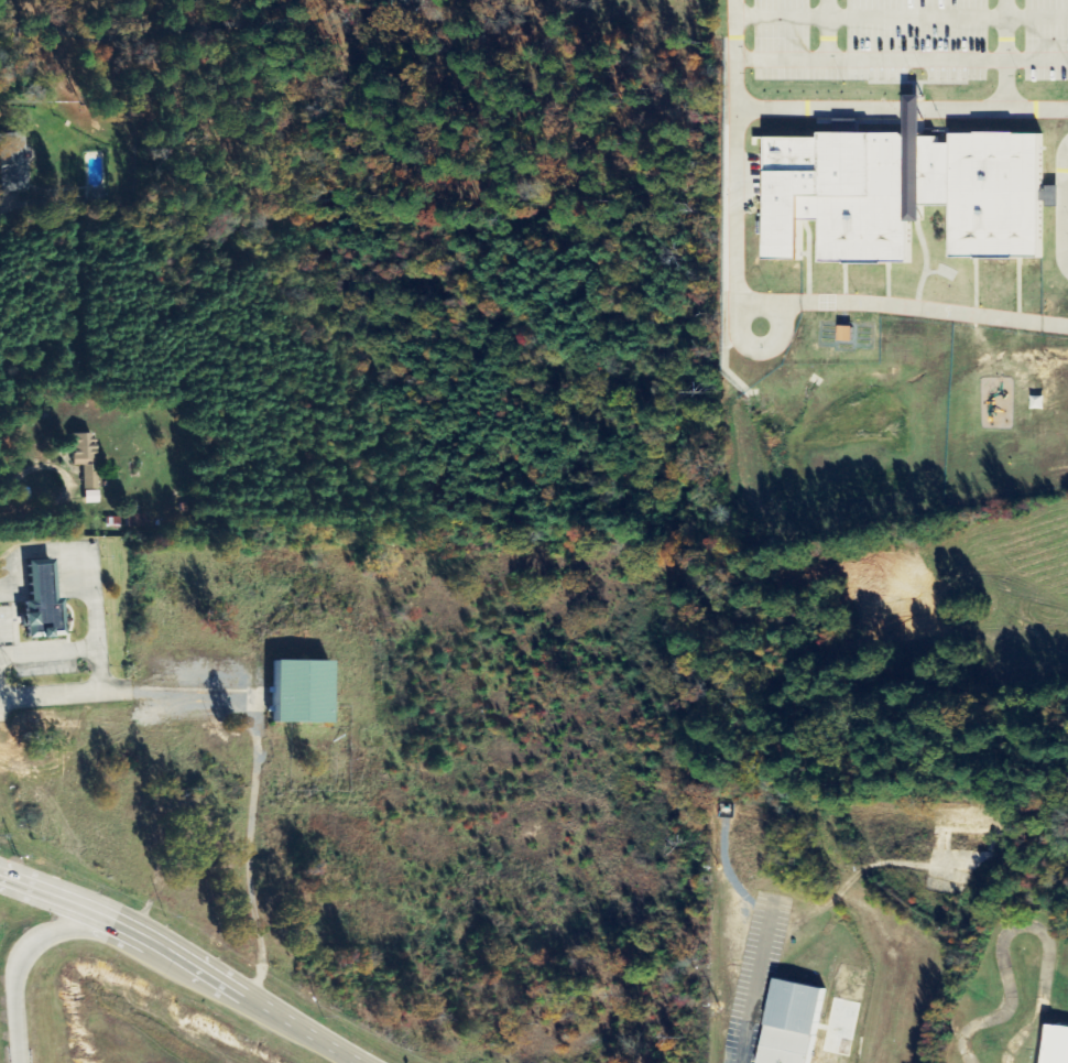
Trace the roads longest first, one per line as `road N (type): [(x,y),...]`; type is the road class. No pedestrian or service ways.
road 1 (secondary): [(356,1062),(126,921),(0,877)]
road 2 (secondary): [(126,921),(58,928),(29,944),(14,964),(11,991),(17,1062)]

